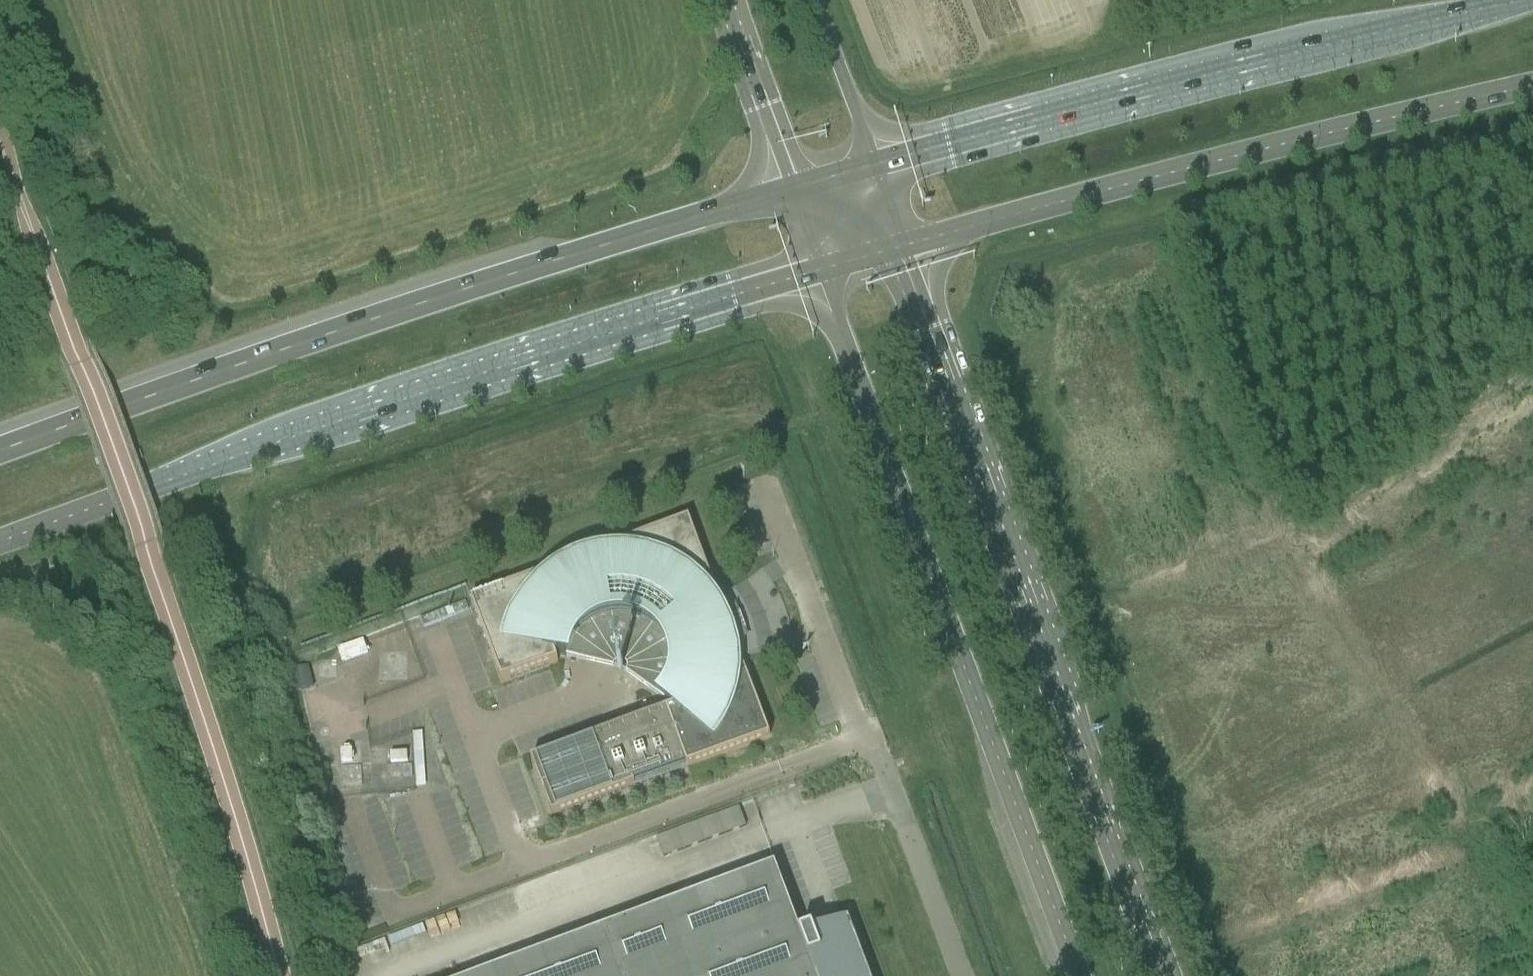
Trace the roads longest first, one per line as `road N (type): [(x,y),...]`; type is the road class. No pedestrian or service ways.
road 1 (unclassified): [(279,975),(213,744),(0,144)]
road 2 (trunk): [(0,543),(375,410),(816,272)]
road 3 (trunk): [(790,192),(282,350),(0,452)]
road 4 (secondary): [(1169,975),(903,247)]
road 5 (secondary): [(816,272),(1082,975)]
road 6 (primary): [(1524,0),(874,165)]
road 7 (primary): [(903,247),(1532,85)]
road 8 (unclassified): [(960,975),(877,754)]
road 9 (secondary): [(728,0),(790,192)]
road 10 (secondary): [(874,165),(812,0)]

